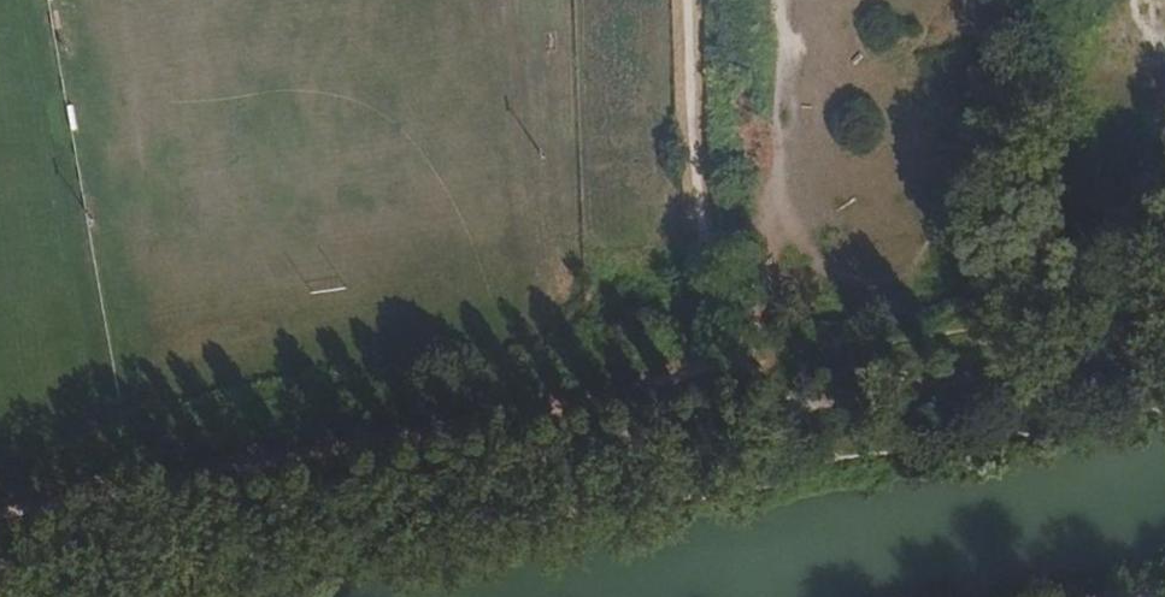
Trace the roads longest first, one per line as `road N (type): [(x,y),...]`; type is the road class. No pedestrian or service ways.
road 1 (track): [(0,510),(715,367)]
road 2 (track): [(760,147),(773,201),(800,251),(841,279),(895,274),(938,240),(952,178),(985,119),(969,0)]
road 3 (track): [(715,367),(693,157),(689,0)]
road 4 (track): [(760,147),(747,213),(752,343),(788,416),(853,460)]
road 5 (track): [(767,0),(760,147)]

